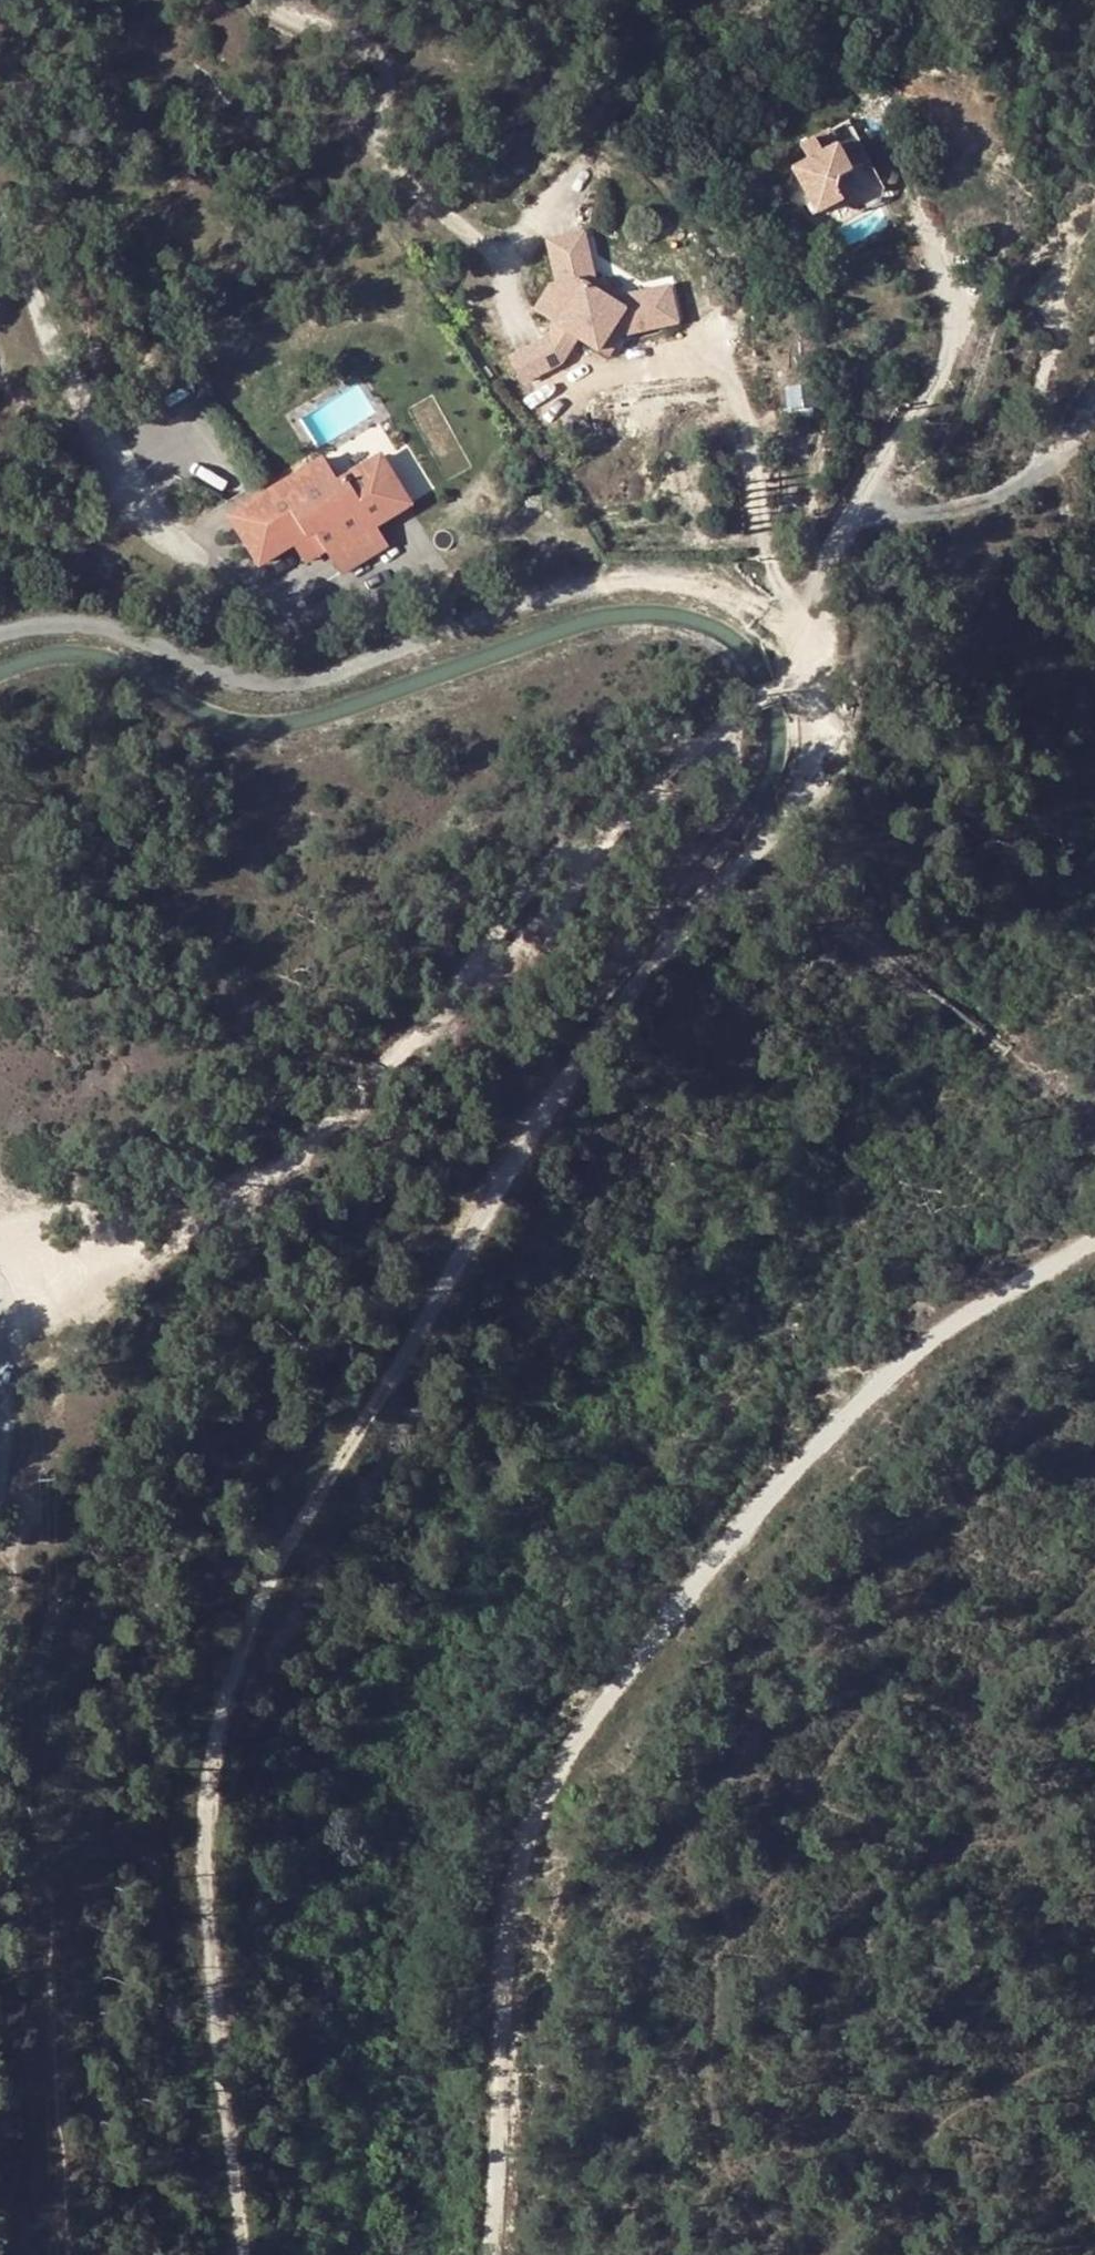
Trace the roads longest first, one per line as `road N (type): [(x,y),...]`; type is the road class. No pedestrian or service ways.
road 1 (unclassified): [(0,1341),(10,1440),(0,1521)]

